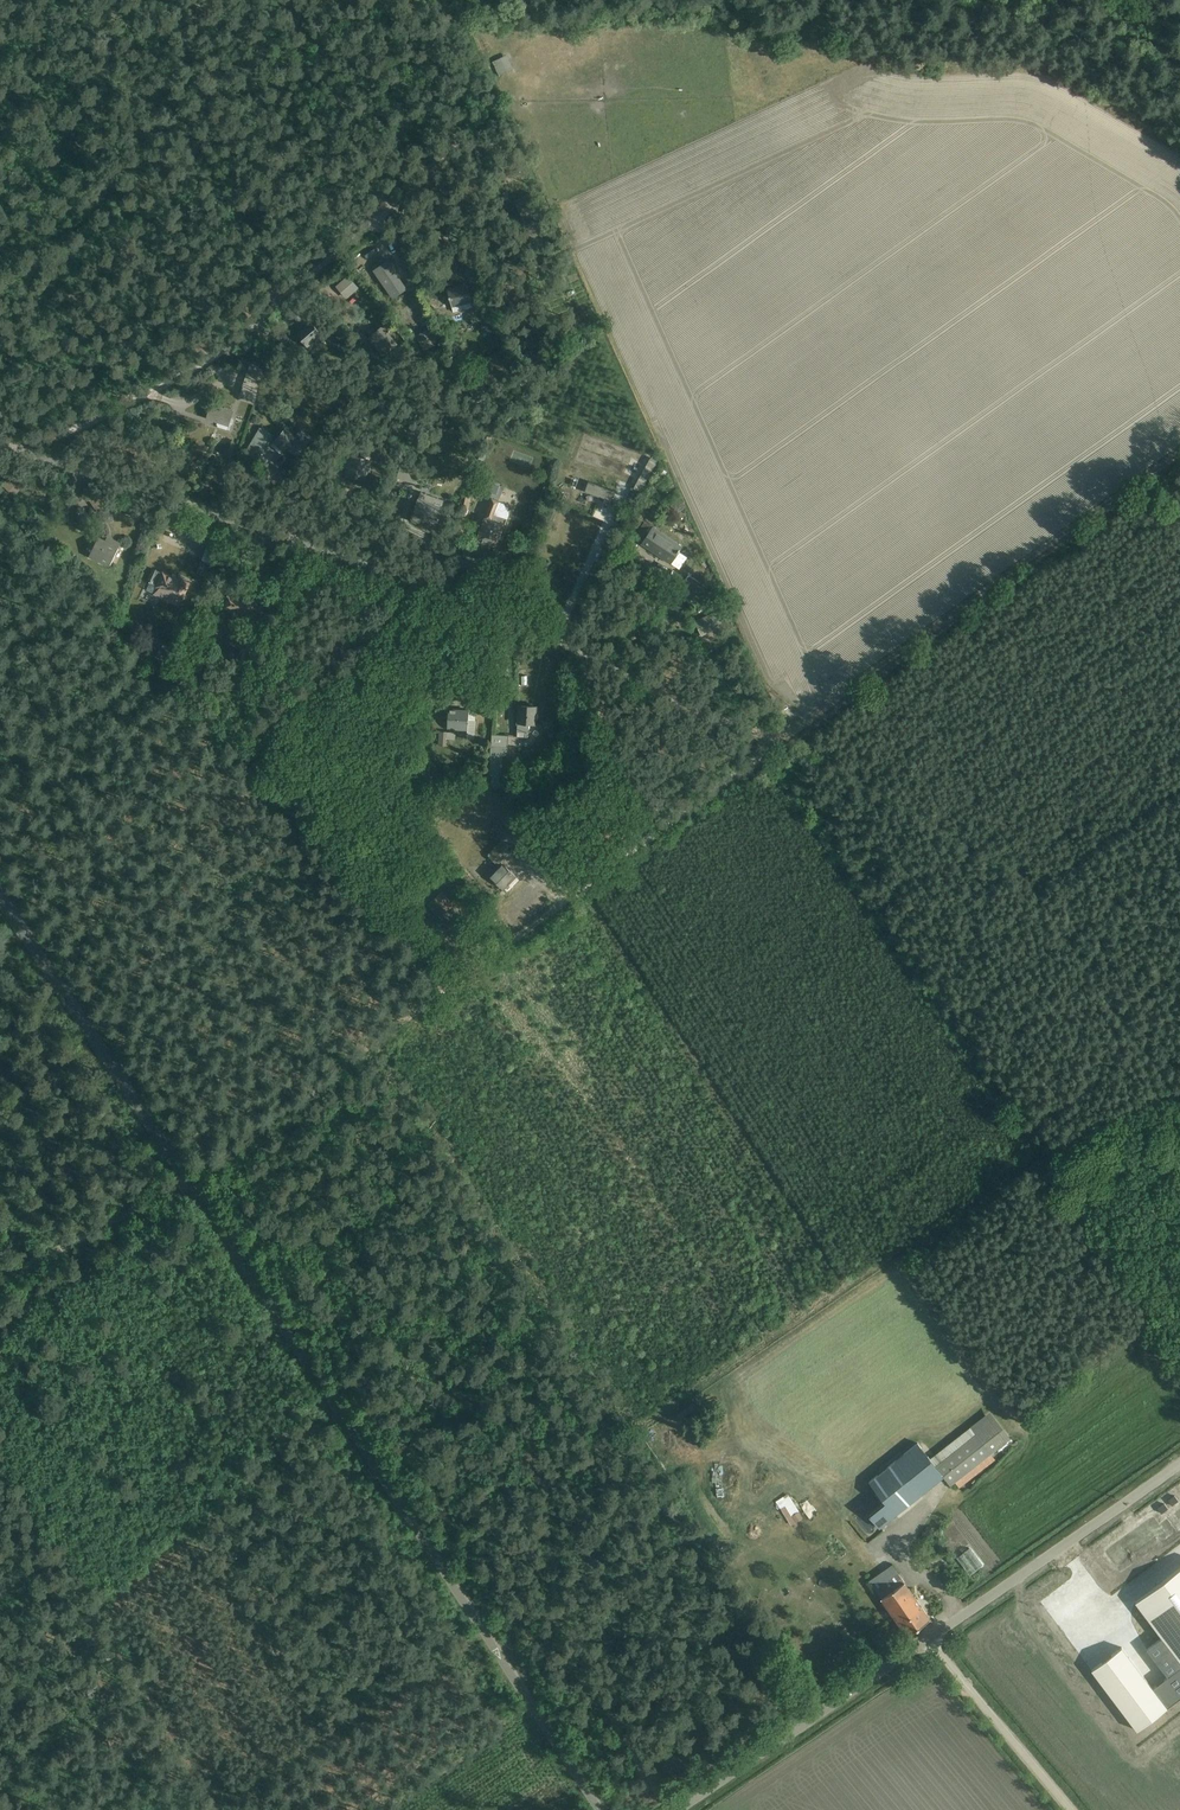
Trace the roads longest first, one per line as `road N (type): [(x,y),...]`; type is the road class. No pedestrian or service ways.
road 1 (unclassified): [(601,1809),(0,897)]
road 2 (track): [(450,987),(1158,471)]
road 3 (unclassified): [(778,744),(474,601),(15,451)]
road 4 (residential): [(15,451),(56,444),(231,345),(469,143)]
road 5 (unclassified): [(1179,1464),(928,1641)]
road 6 (unclassified): [(928,1641),(679,1809)]
road 7 (unclassified): [(1068,1809),(928,1641)]

